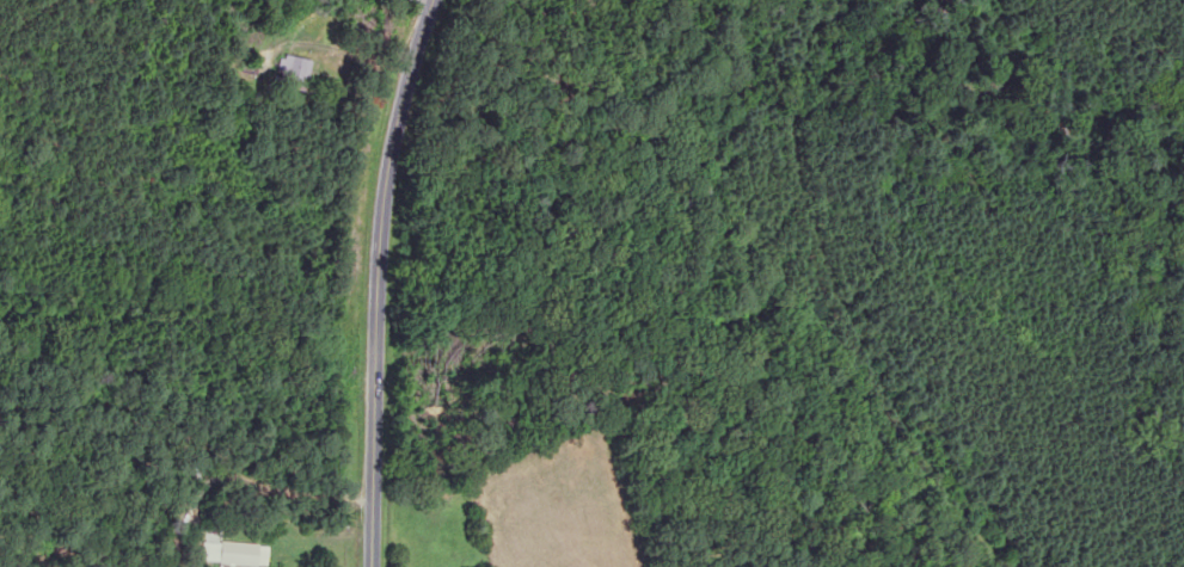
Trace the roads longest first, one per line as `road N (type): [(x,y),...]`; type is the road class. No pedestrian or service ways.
road 1 (residential): [(373,566),(379,288),(419,85),(457,0)]

